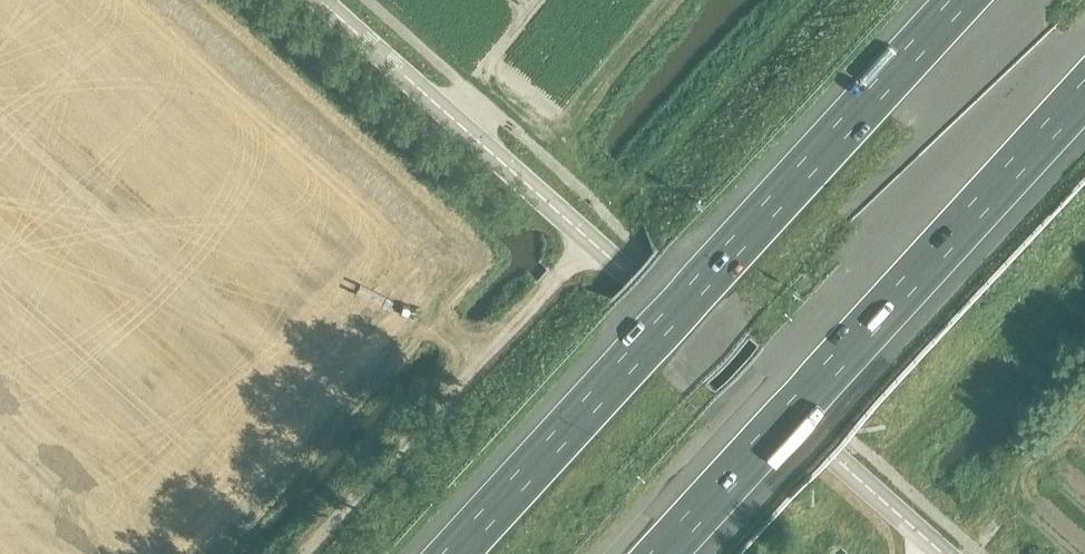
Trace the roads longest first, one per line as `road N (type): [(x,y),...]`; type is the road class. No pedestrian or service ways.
road 1 (secondary): [(943,553),(320,0)]
road 2 (motorway): [(961,0),(453,553)]
road 3 (motorway): [(662,553),(1084,91)]
road 4 (track): [(301,553),(591,241)]

